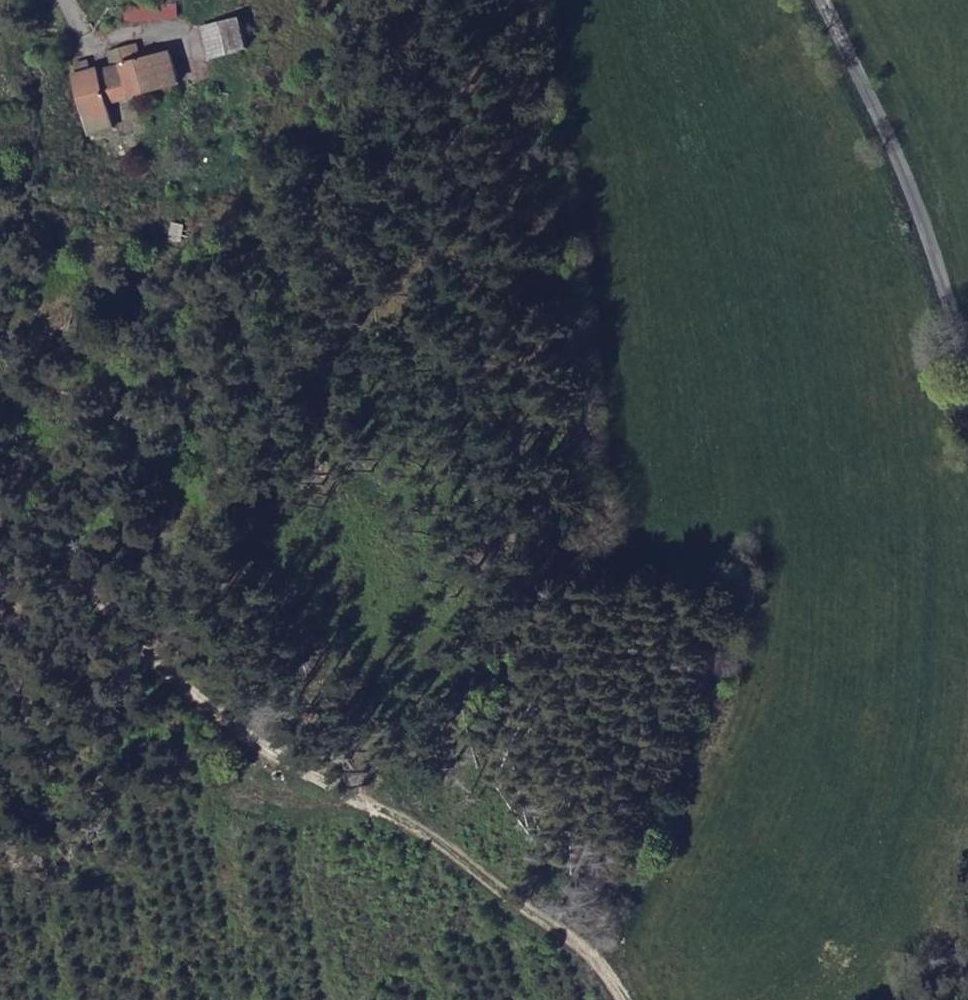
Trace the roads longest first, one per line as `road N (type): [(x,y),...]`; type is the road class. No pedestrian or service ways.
road 1 (unclassified): [(967,343),(948,265),(815,0)]

